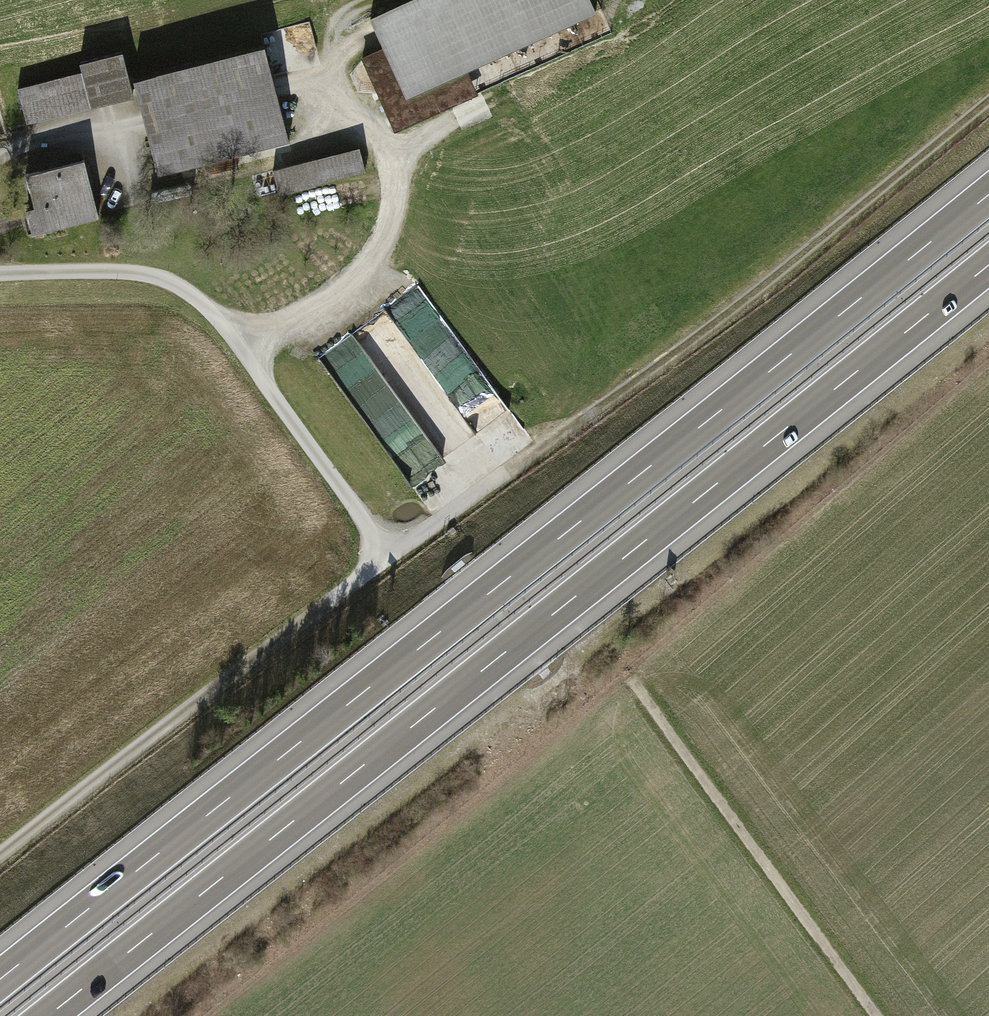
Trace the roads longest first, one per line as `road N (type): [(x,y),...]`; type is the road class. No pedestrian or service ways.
road 1 (motorway): [(988,194),(0,981)]
road 2 (motorway): [(48,1015),(988,264)]
road 3 (track): [(0,863),(387,558),(203,302),(167,282),(0,279)]
road 4 (track): [(988,101),(710,334),(387,558)]
road 5 (track): [(243,349),(339,299),(379,257),(398,206),(391,147),(355,125),(338,95),(341,65),(375,39)]
road 6 (track): [(877,1015),(628,679)]
road 7 (track): [(0,167),(58,138),(141,119)]

